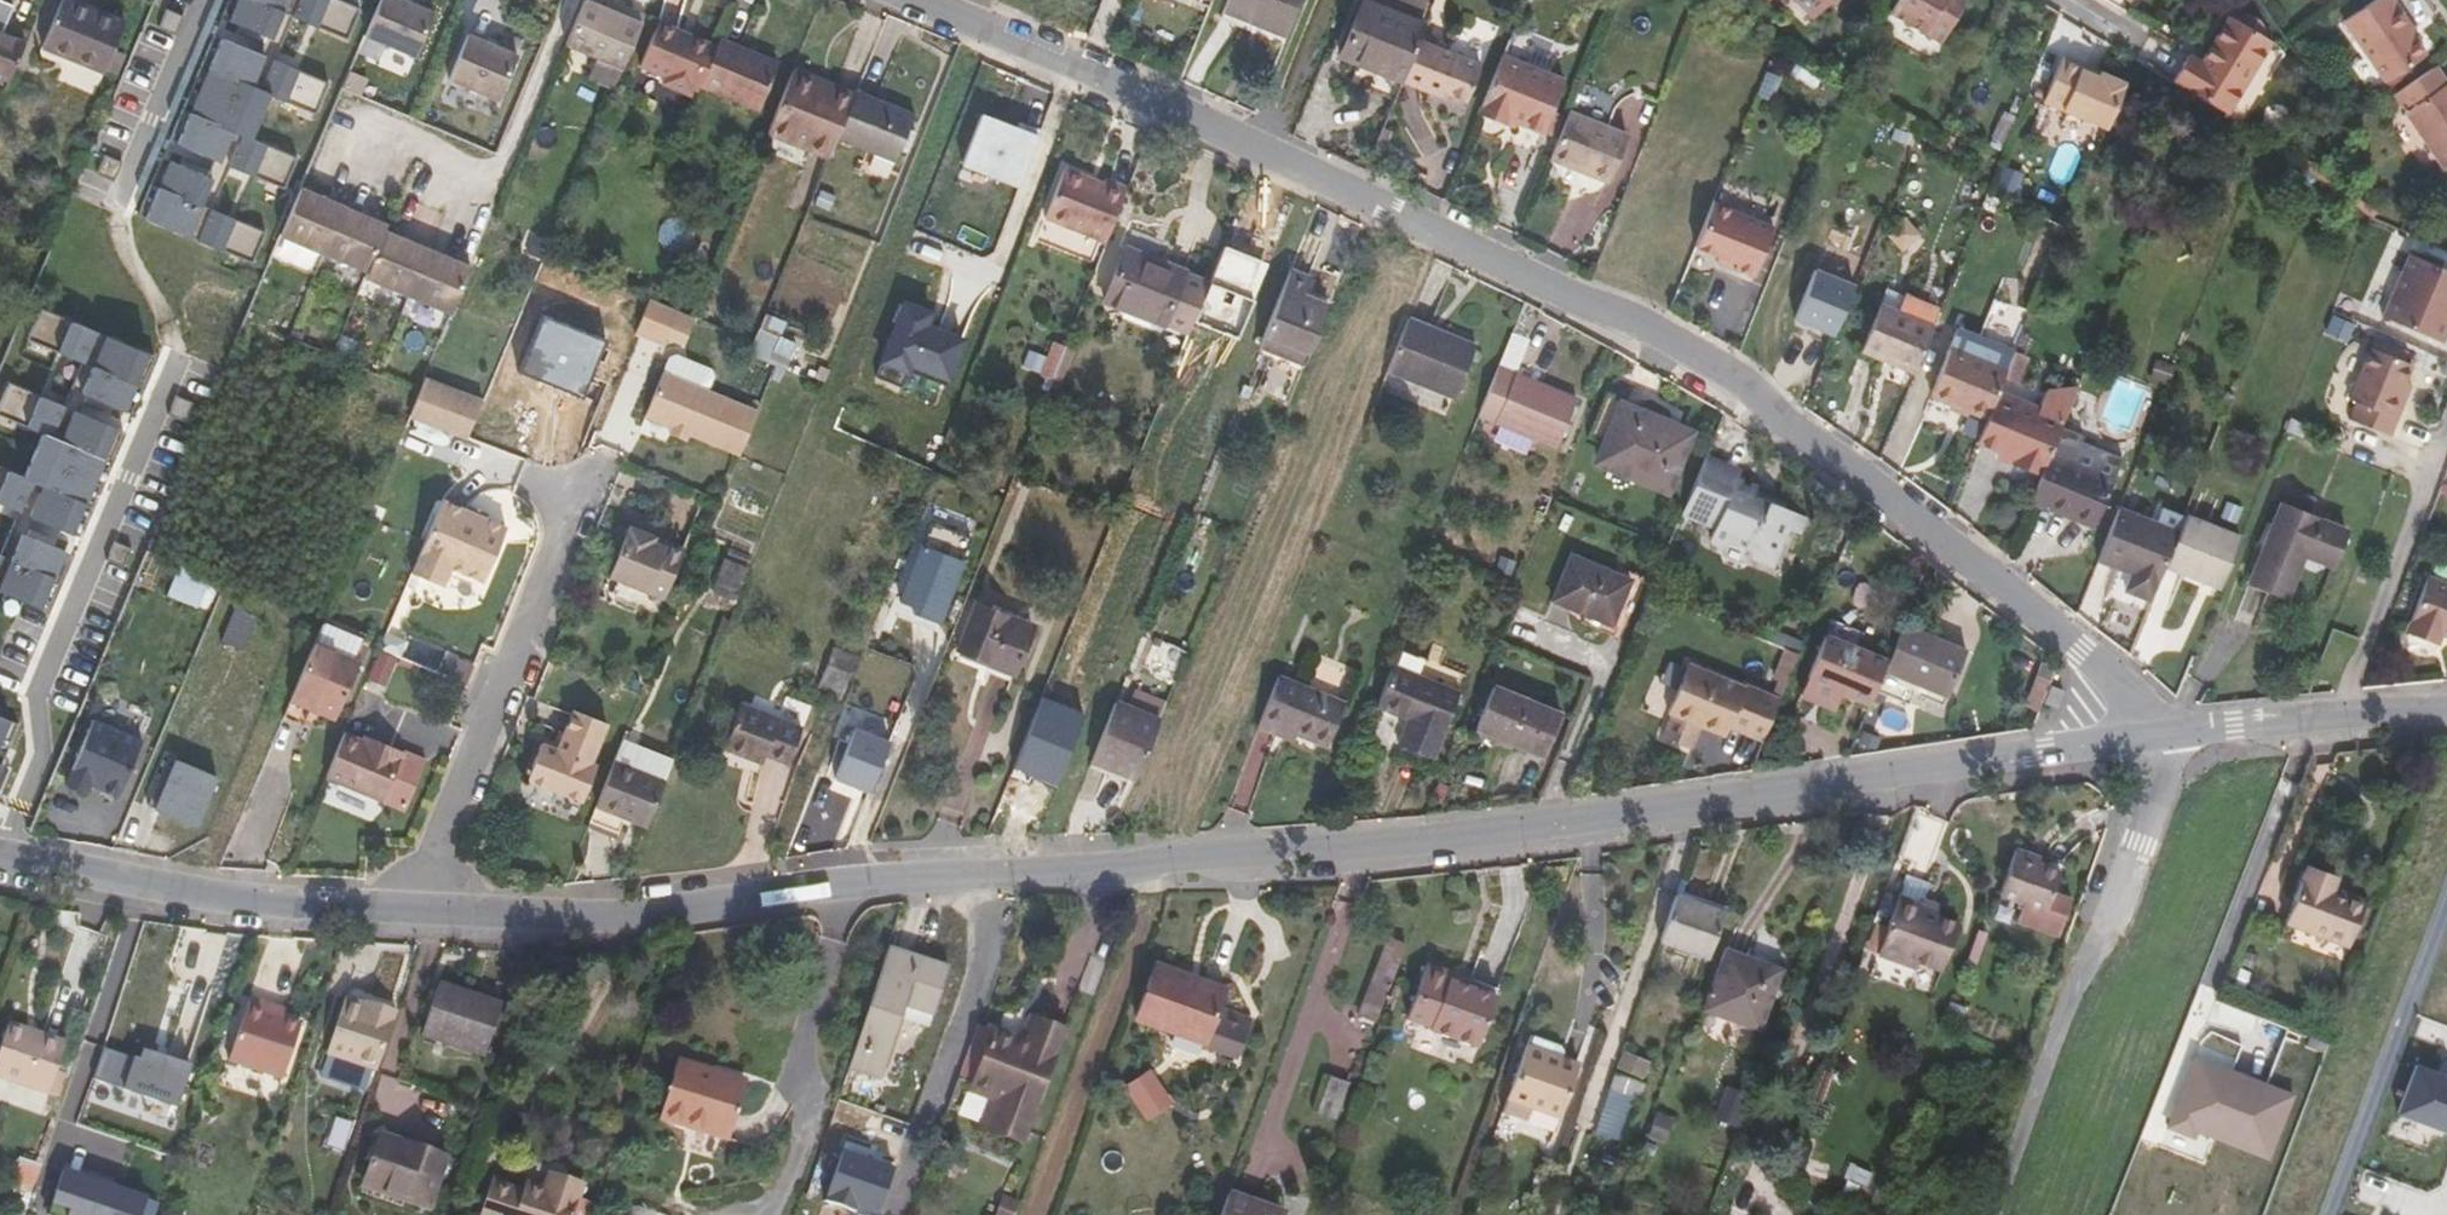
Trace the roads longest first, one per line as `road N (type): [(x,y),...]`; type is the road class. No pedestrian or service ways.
road 1 (tertiary): [(2171,738),(2047,748),(1392,846),(789,892),(624,925),(281,909),(0,858)]
road 2 (residential): [(917,0),(1746,374),(2081,648),(2171,738)]
road 3 (residential): [(2004,1214),(2171,738)]
road 4 (tertiary): [(2446,713),(2171,738)]

